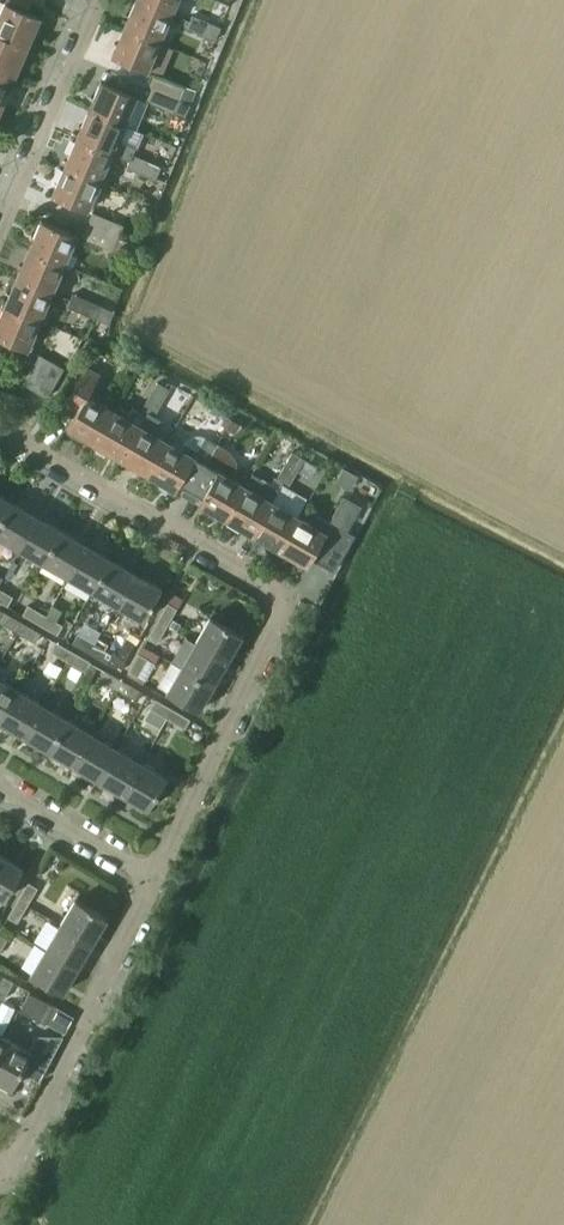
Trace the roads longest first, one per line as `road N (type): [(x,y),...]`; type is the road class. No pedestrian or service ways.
road 1 (residential): [(0,436),(290,598),(152,881)]
road 2 (residential): [(152,881),(4,1179)]
road 3 (residential): [(96,0),(0,219)]
road 4 (residential): [(152,881),(0,791)]

